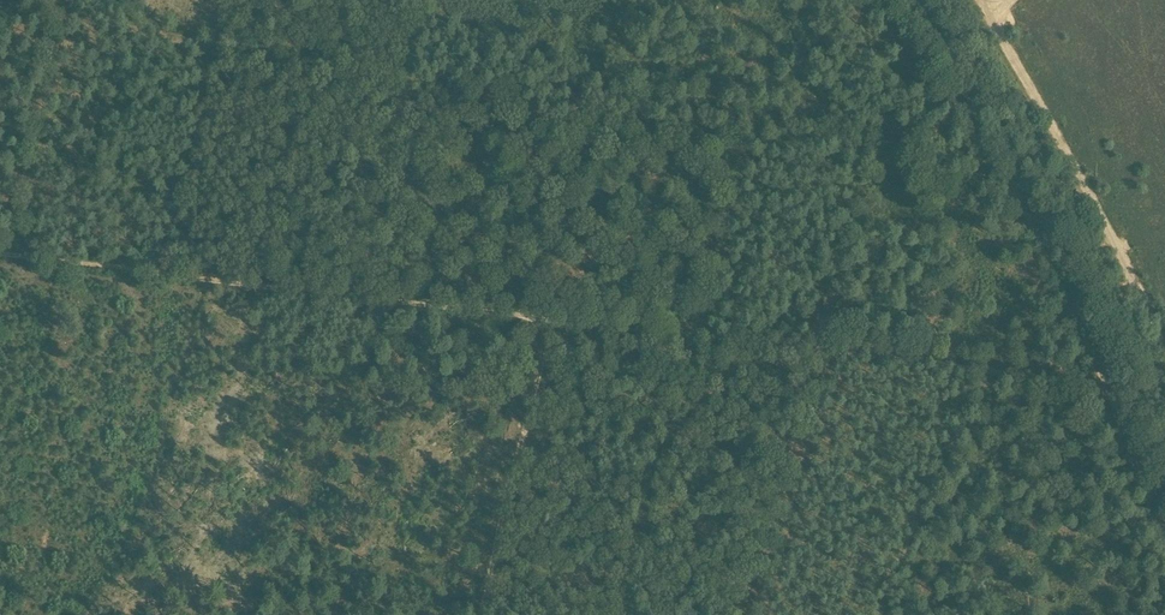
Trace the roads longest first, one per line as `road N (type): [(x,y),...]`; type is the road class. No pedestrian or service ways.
road 1 (track): [(0,254),(1103,381)]
road 2 (track): [(897,0),(984,131),(1164,519)]
road 3 (track): [(989,10),(1164,343)]
road 4 (track): [(480,614),(545,318)]

